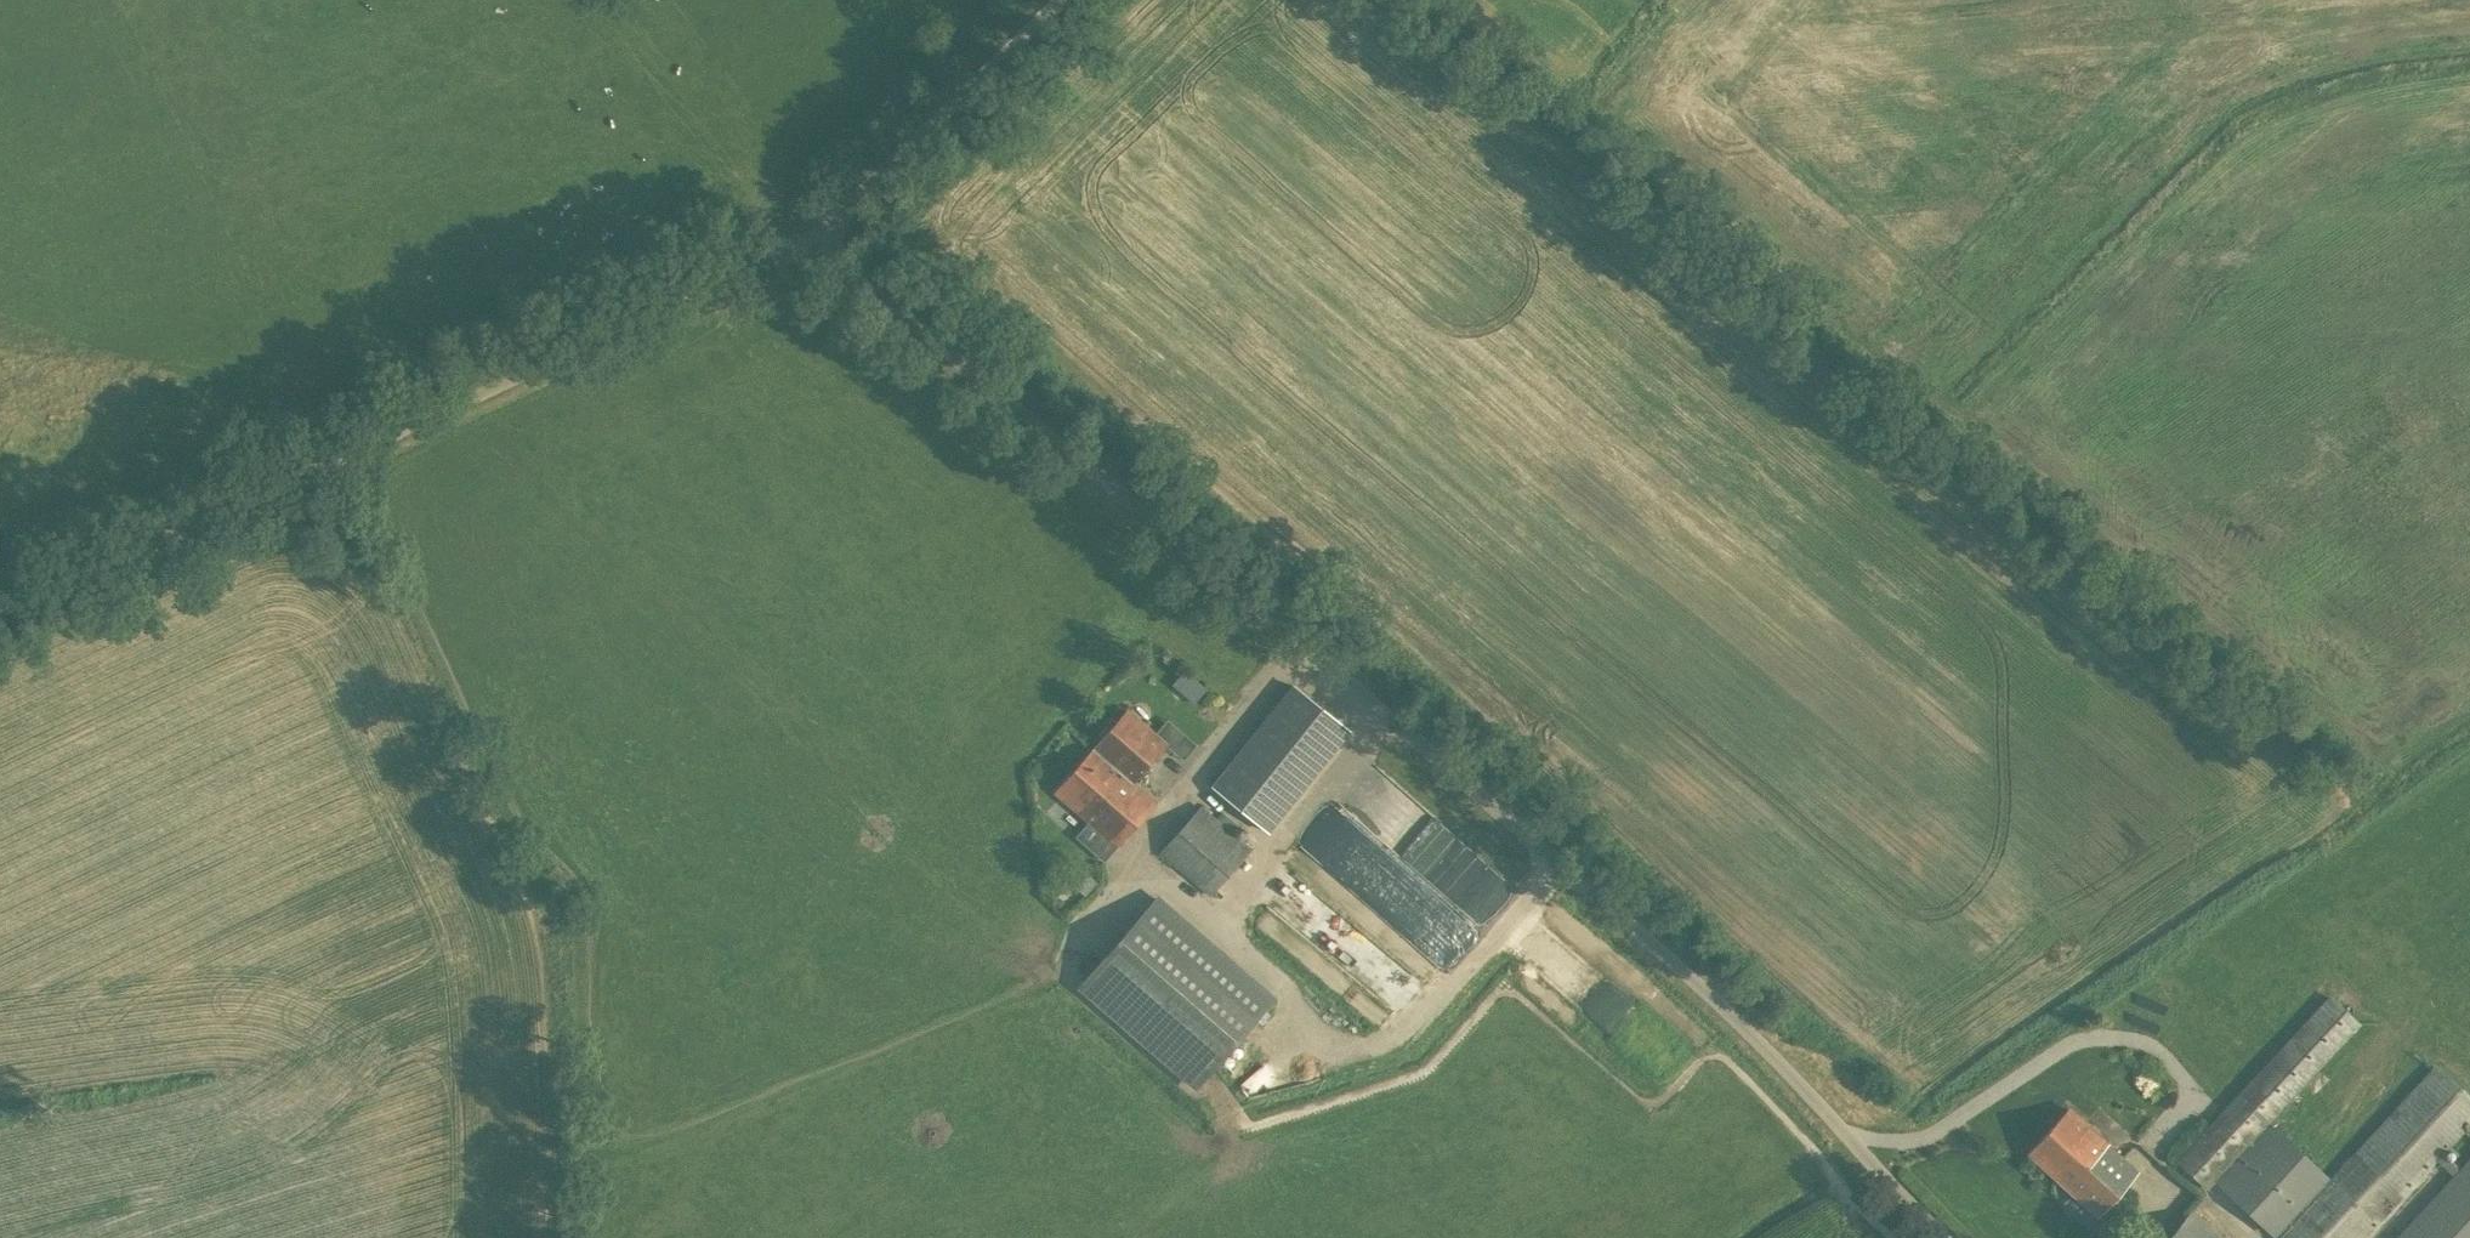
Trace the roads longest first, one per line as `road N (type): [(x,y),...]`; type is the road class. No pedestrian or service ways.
road 1 (unclassified): [(1857,1139),(828,235)]
road 2 (unclassified): [(0,609),(524,365),(828,235)]
road 3 (unclassified): [(828,235),(1057,0)]

